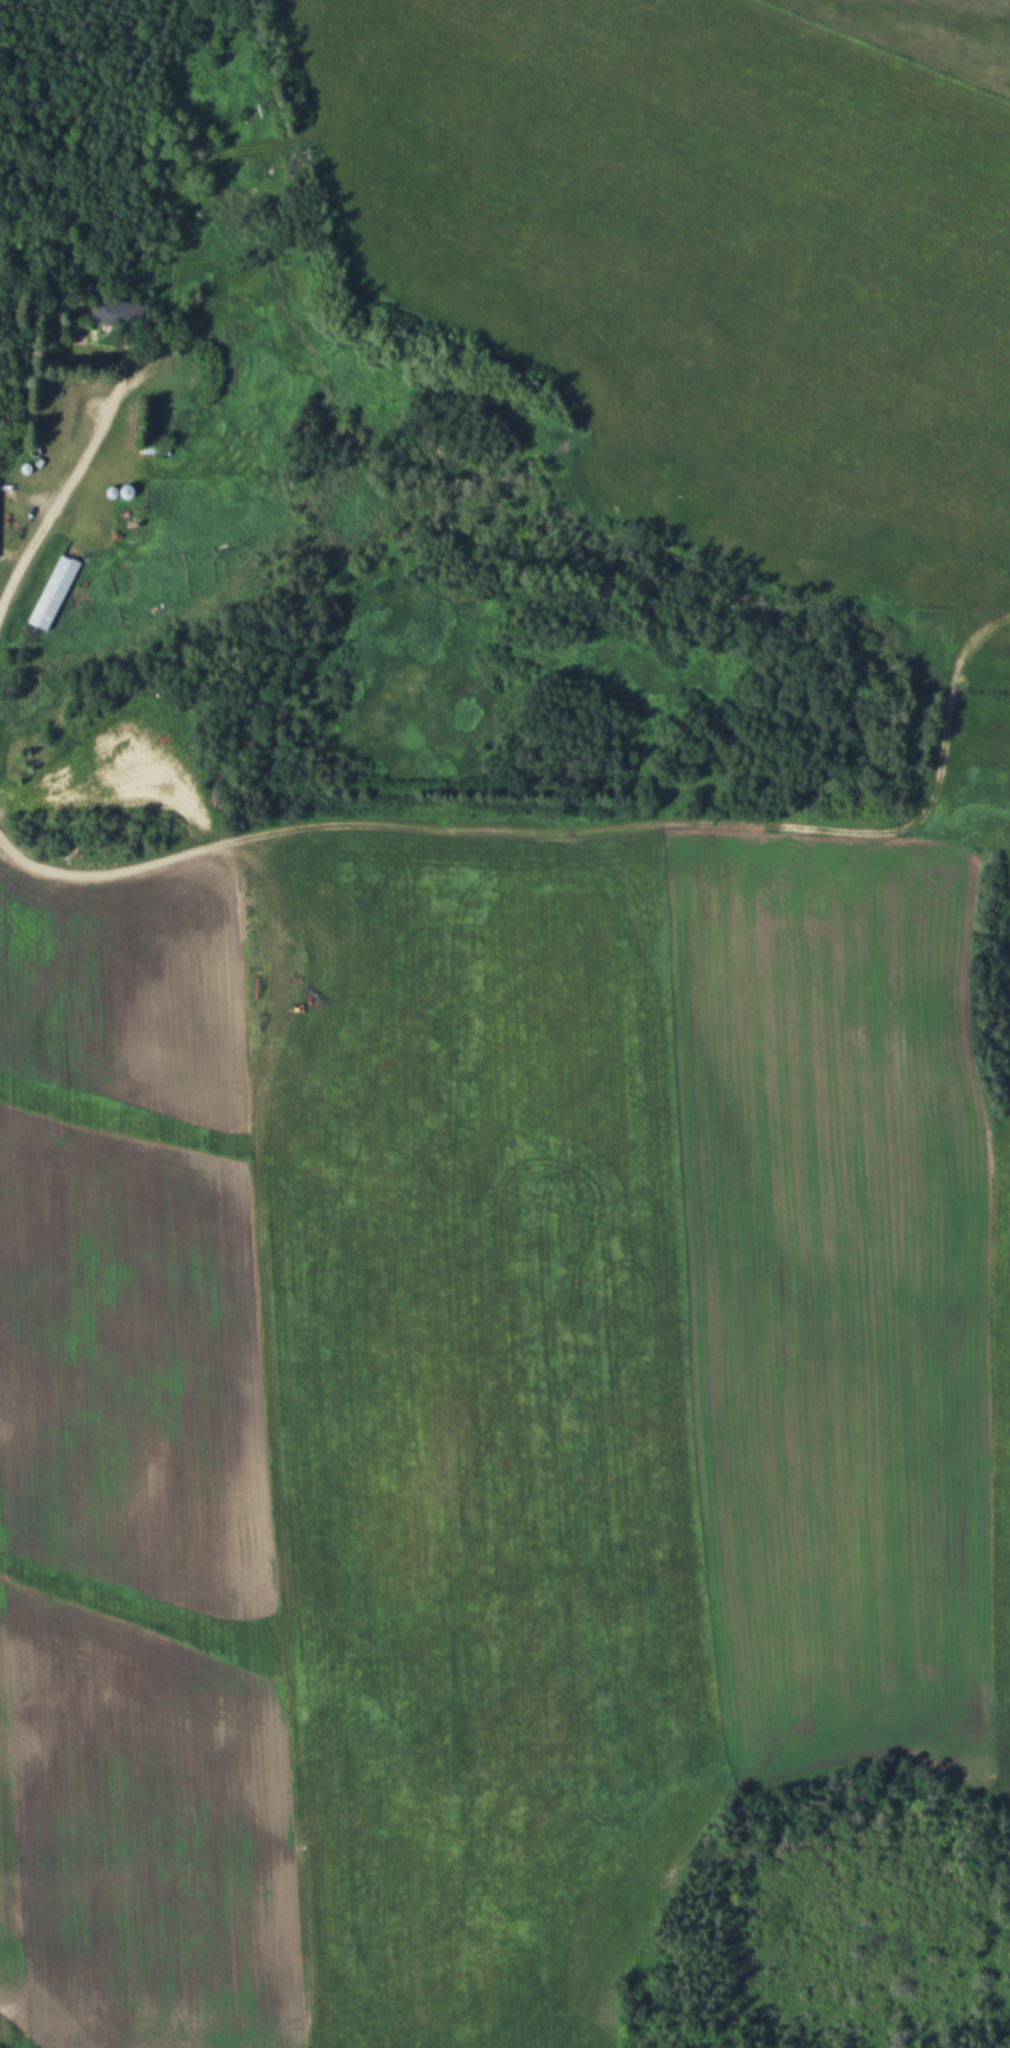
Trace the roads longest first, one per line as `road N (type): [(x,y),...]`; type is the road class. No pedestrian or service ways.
road 1 (track): [(0,840),(23,858),(83,866),(294,818),(522,823),(782,815),(886,824),(904,820),(931,791),(965,633)]

